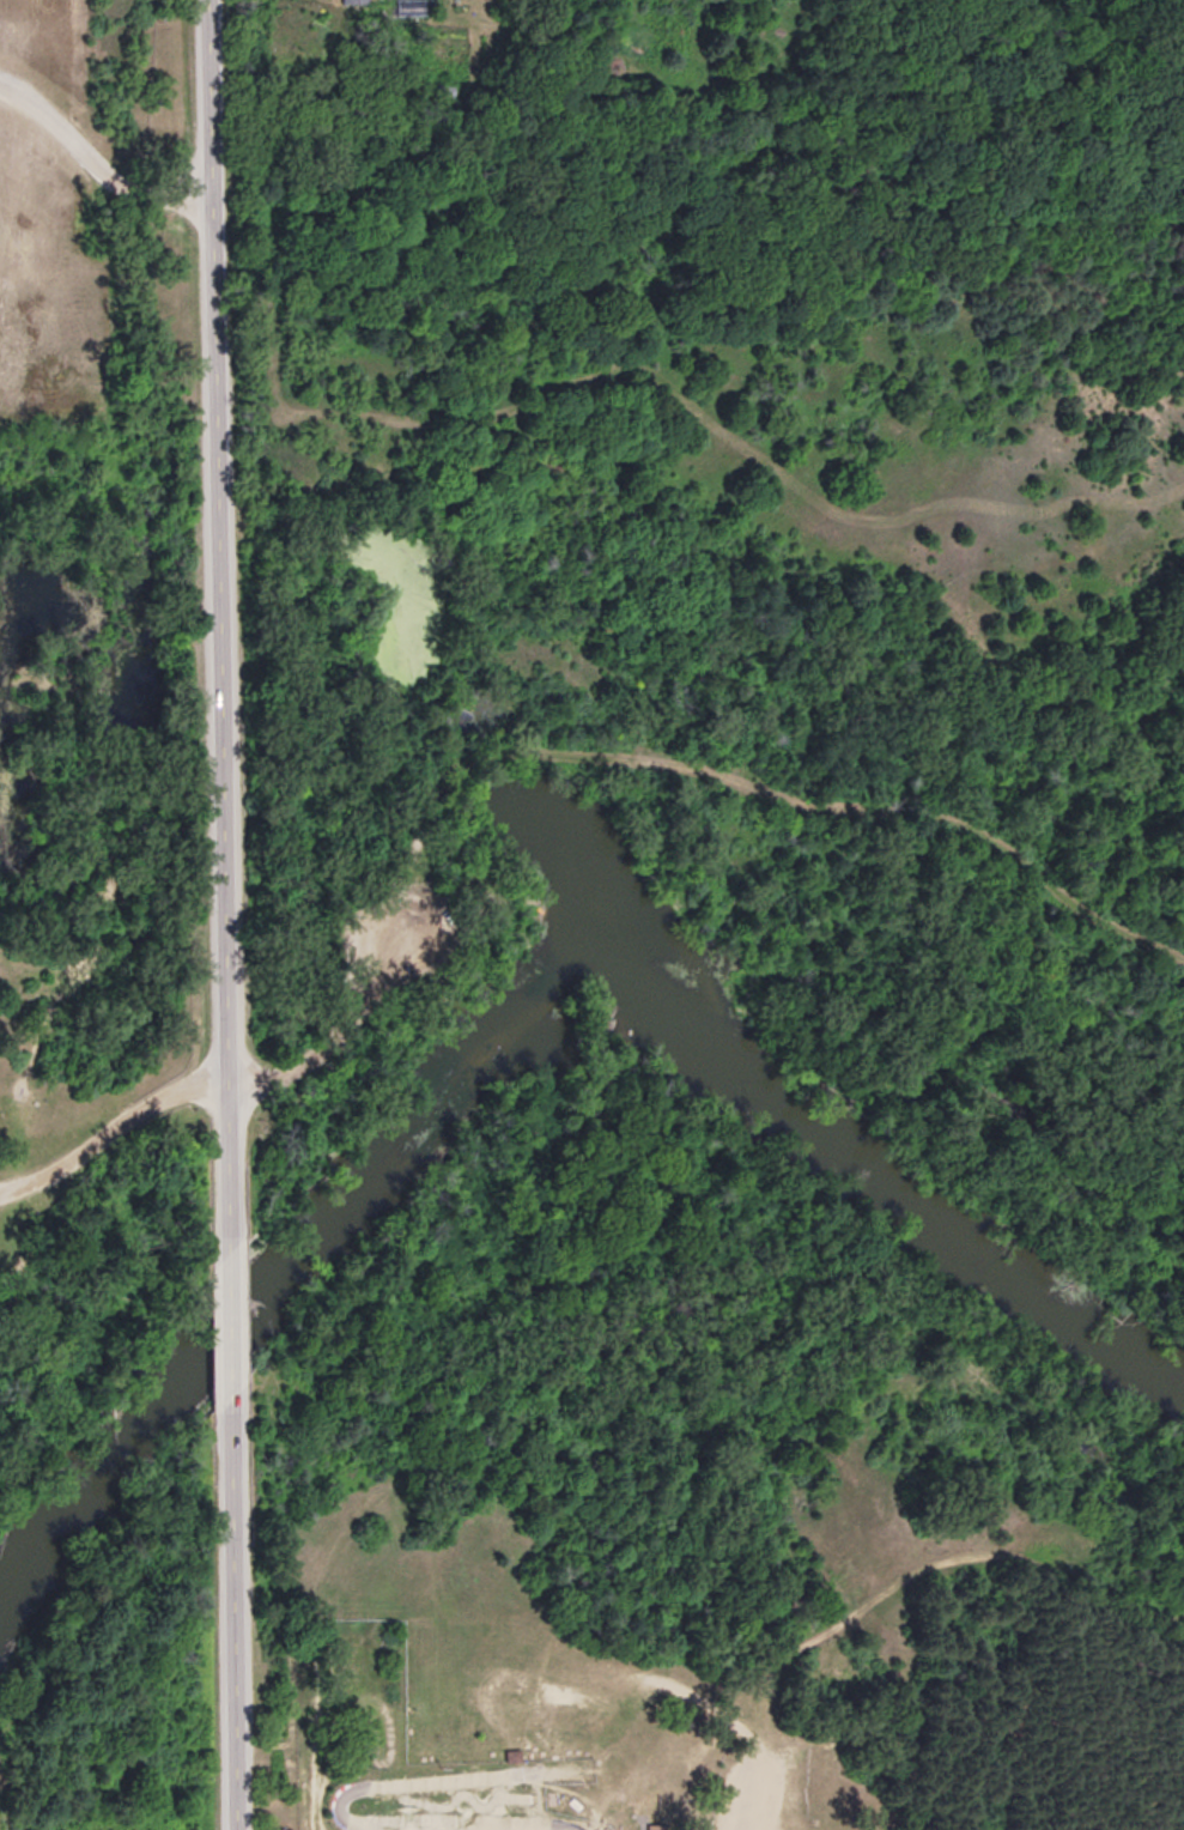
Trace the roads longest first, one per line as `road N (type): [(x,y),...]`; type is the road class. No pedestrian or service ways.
road 1 (tertiary): [(227,1254),(231,1043),(208,0)]
road 2 (tertiary): [(238,1829),(229,1401)]
road 3 (tertiary): [(229,1401),(227,1254)]

